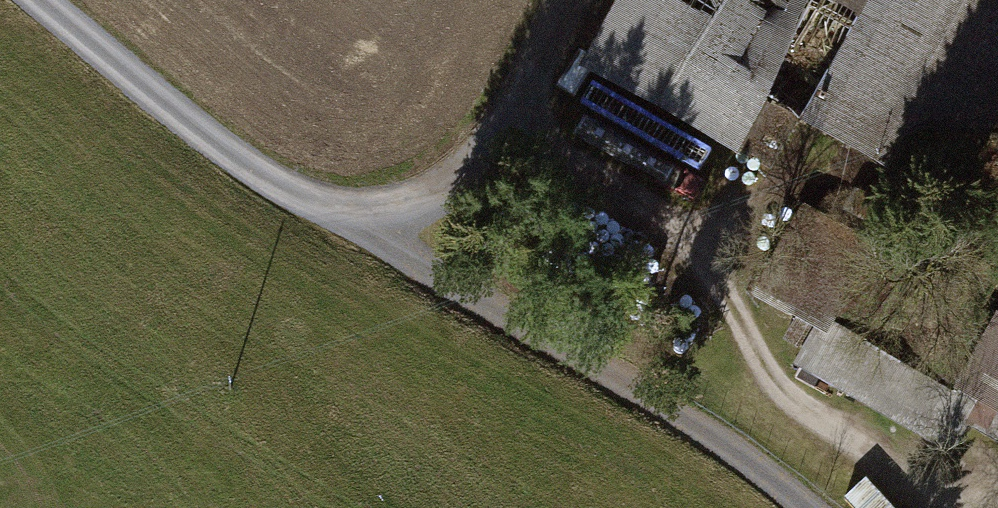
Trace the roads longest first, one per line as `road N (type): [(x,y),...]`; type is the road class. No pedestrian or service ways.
road 1 (track): [(336,220),(706,435),(807,507)]
road 2 (track): [(39,0),(244,164),(336,220)]
road 3 (track): [(336,220),(414,200),(461,172),(502,124),(566,0)]

